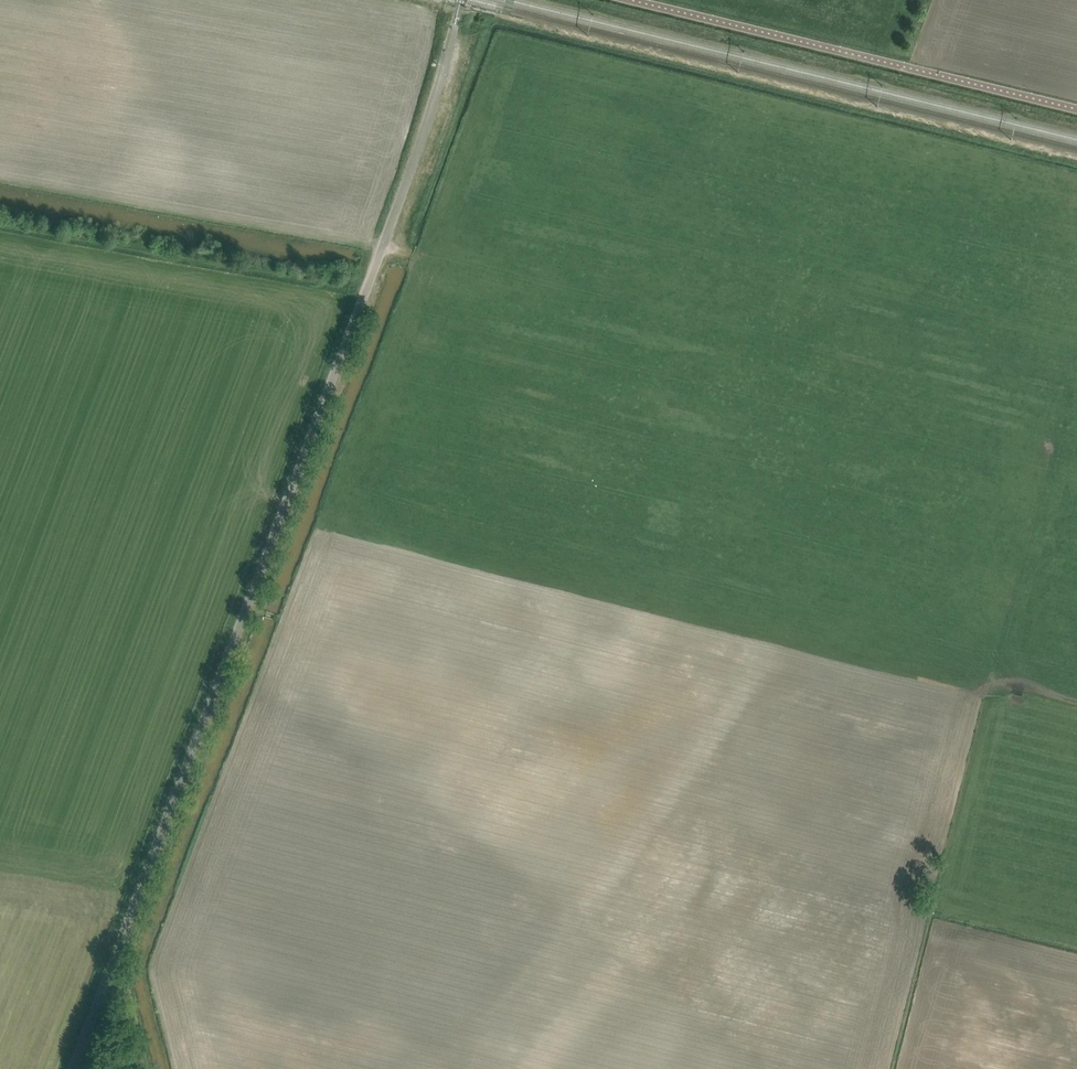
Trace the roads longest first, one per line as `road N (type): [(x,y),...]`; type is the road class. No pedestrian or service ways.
road 1 (unclassified): [(74,1068),(407,182),(455,21)]

